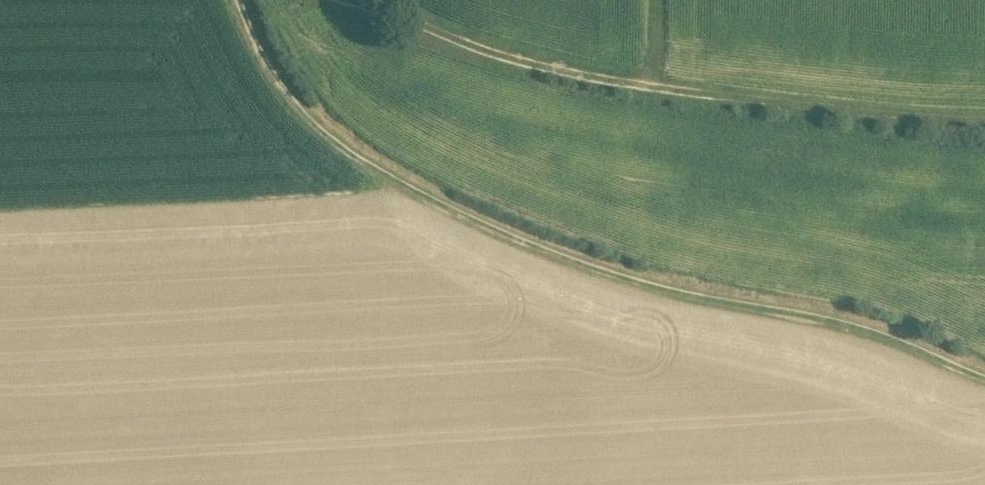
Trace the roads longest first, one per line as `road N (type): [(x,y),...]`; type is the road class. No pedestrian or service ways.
road 1 (track): [(241,0),(252,31),(316,121),(477,223),(638,282),(831,316),(984,376)]
road 2 (track): [(347,0),(572,75),(984,118)]

